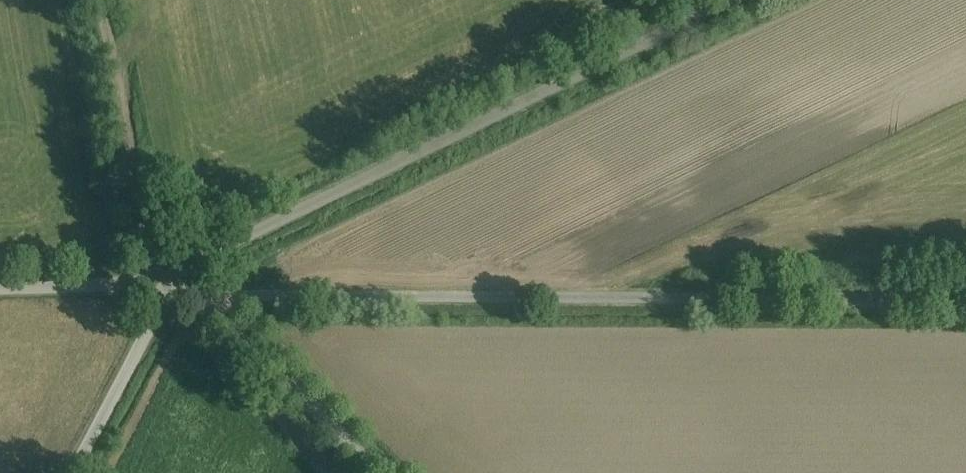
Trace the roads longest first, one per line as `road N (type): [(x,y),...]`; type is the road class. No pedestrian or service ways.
road 1 (unclassified): [(965,294),(172,288)]
road 2 (unclassified): [(172,288),(194,265),(731,0)]
road 3 (track): [(101,0),(149,235),(172,288)]
road 4 (track): [(378,472),(219,317),(172,288)]
road 5 (unclassified): [(75,472),(172,288)]
road 6 (unclassified): [(172,288),(0,290)]

